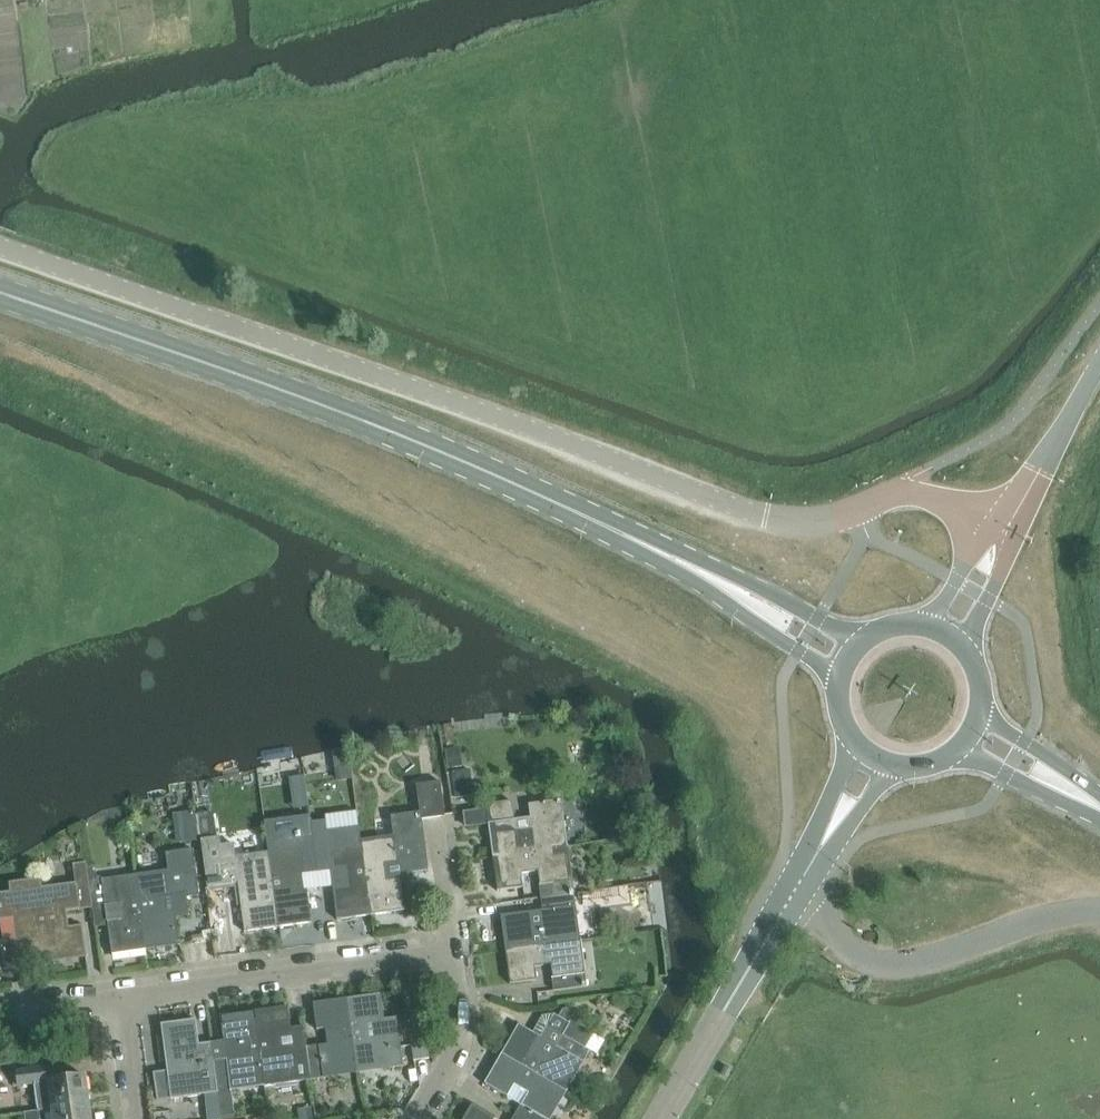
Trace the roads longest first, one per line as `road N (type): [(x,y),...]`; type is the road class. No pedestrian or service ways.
road 1 (tertiary): [(1008,532),(918,494),(819,522),(766,519),(0,249)]
road 2 (primary): [(742,596),(428,448),(0,293)]
road 3 (unclassified): [(793,893),(860,954),(885,962),(928,959),(1099,907)]
road 4 (residential): [(125,999),(453,955)]
road 5 (tertiary): [(661,1118),(793,893)]
road 6 (tertiary): [(1008,532),(1099,363)]
road 7 (residential): [(417,1118),(463,1038),(453,955)]
road 8 (residential): [(453,955),(435,820)]
road 9 (primary): [(742,596),(781,640),(840,677)]
road 10 (primary): [(860,643),(800,611),(742,596)]
road 11 (tertiary): [(1008,532),(966,565),(923,625)]
road 12 (tertiary): [(960,645),(996,578),(1008,532)]
road 13 (primary): [(1072,790),(1039,752),(980,712)]
road 14 (primary): [(960,747),(1021,780),(1072,790)]
road 15 (residential): [(141,1118),(125,999)]

